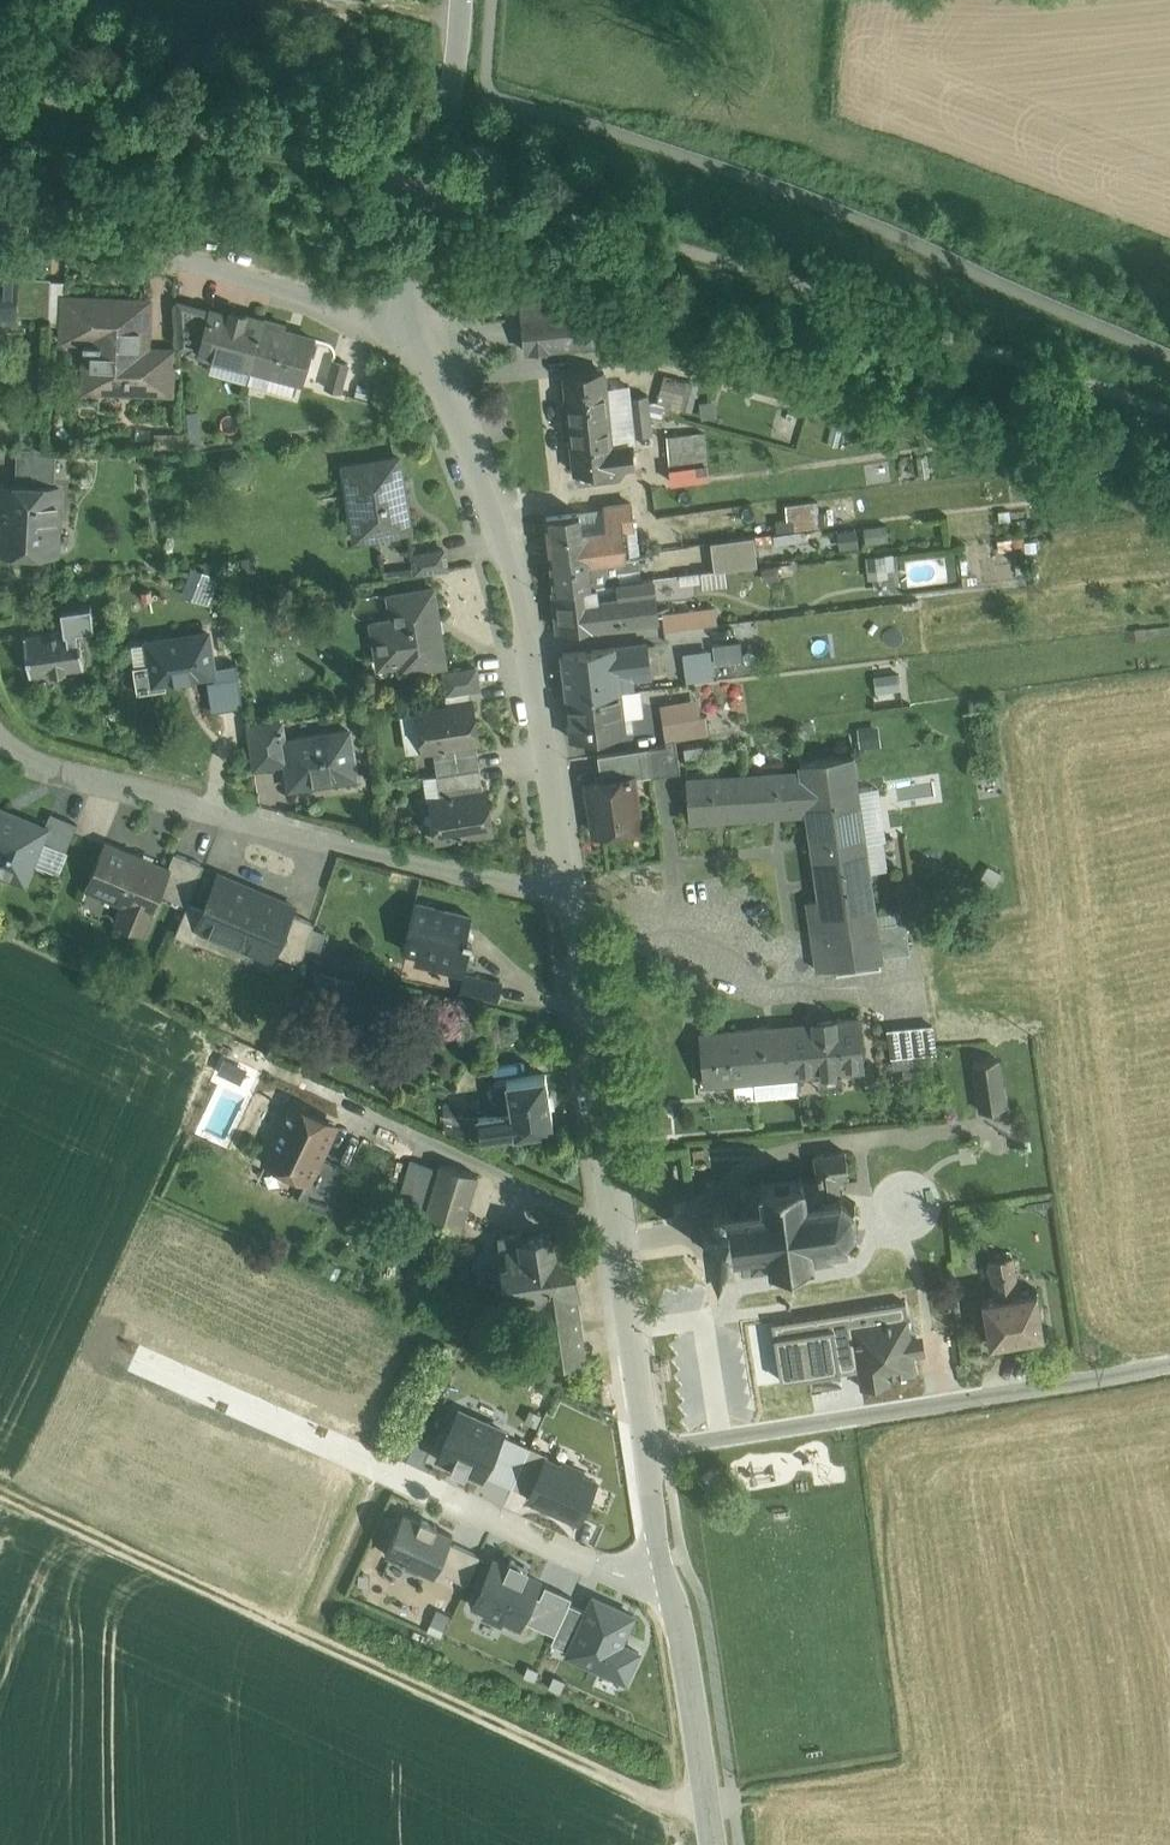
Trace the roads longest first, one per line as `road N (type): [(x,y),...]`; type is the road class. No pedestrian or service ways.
road 1 (track): [(731,1803),(662,1799),(0,1494)]
road 2 (tertiary): [(567,887),(659,1544),(678,1598)]
road 3 (residential): [(567,887),(499,884),(23,756),(0,728)]
road 4 (tertiary): [(411,325),(485,499),(523,632),(567,887)]
road 5 (unclassified): [(0,215),(411,325)]
road 6 (tertiary): [(411,325),(412,255),(444,130),(458,0)]
road 7 (residential): [(678,1598),(438,1490)]
road 8 (tertiary): [(678,1598),(711,1844)]

